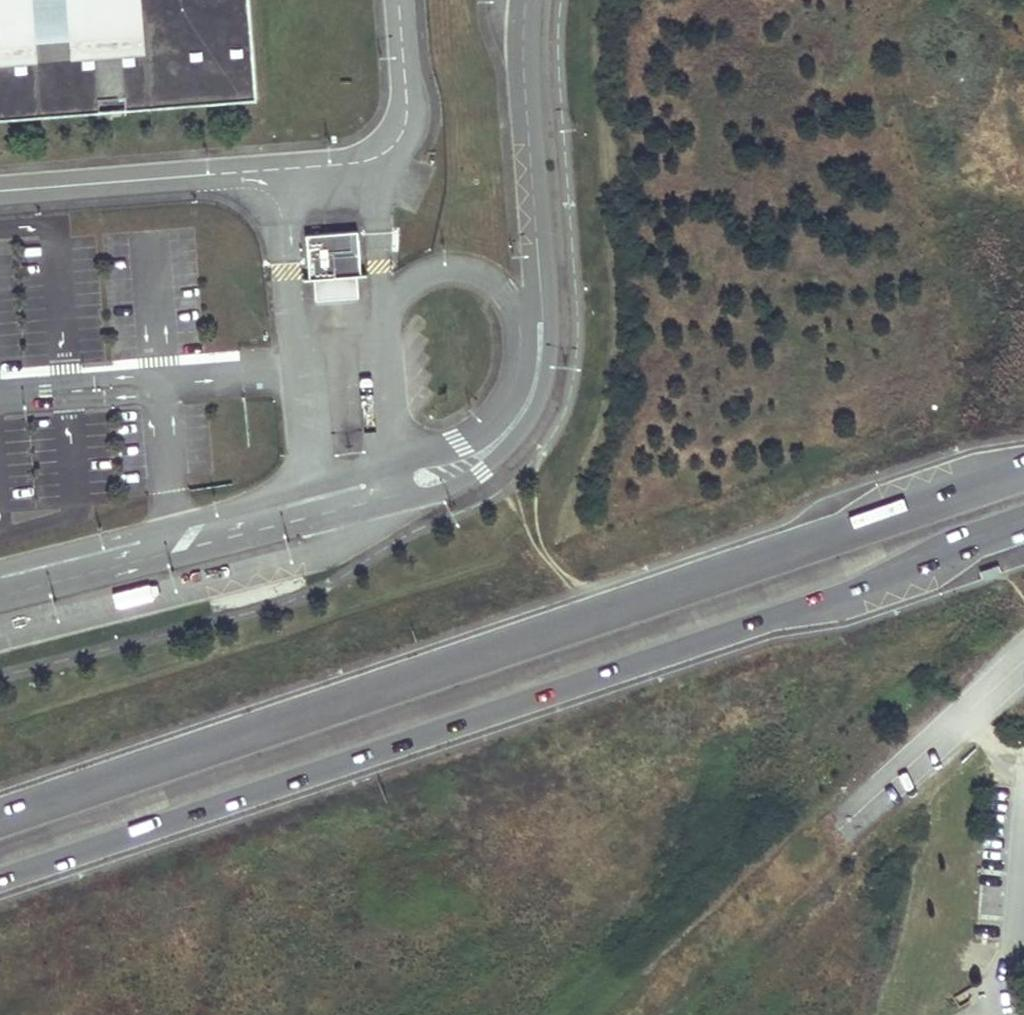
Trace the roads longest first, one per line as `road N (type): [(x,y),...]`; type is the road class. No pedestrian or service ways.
road 1 (secondary): [(0,878),(1023,524)]
road 2 (secondary): [(1023,474),(0,821)]
road 3 (tertiary): [(0,600),(373,510),(480,472),(509,447),(542,395),(551,331),(538,276)]
road 4 (tertiary): [(538,276),(519,394),(462,450),(304,478),(0,558)]
road 5 (tertiary): [(524,0),(538,276)]

